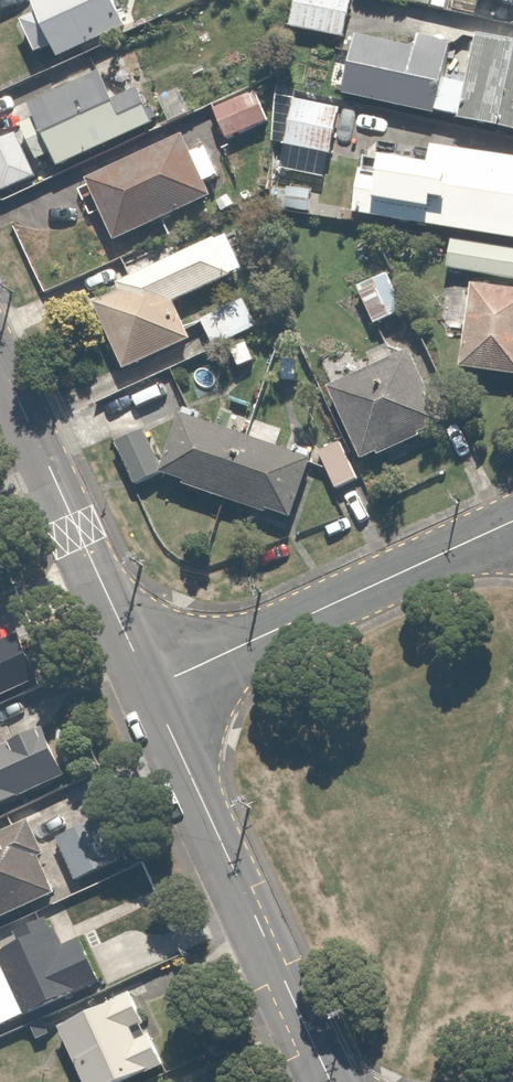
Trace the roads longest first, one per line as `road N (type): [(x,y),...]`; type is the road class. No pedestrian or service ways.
road 1 (residential): [(330,1081),(150,689)]
road 2 (residential): [(150,689),(512,523)]
road 3 (residential): [(150,689),(0,363)]

